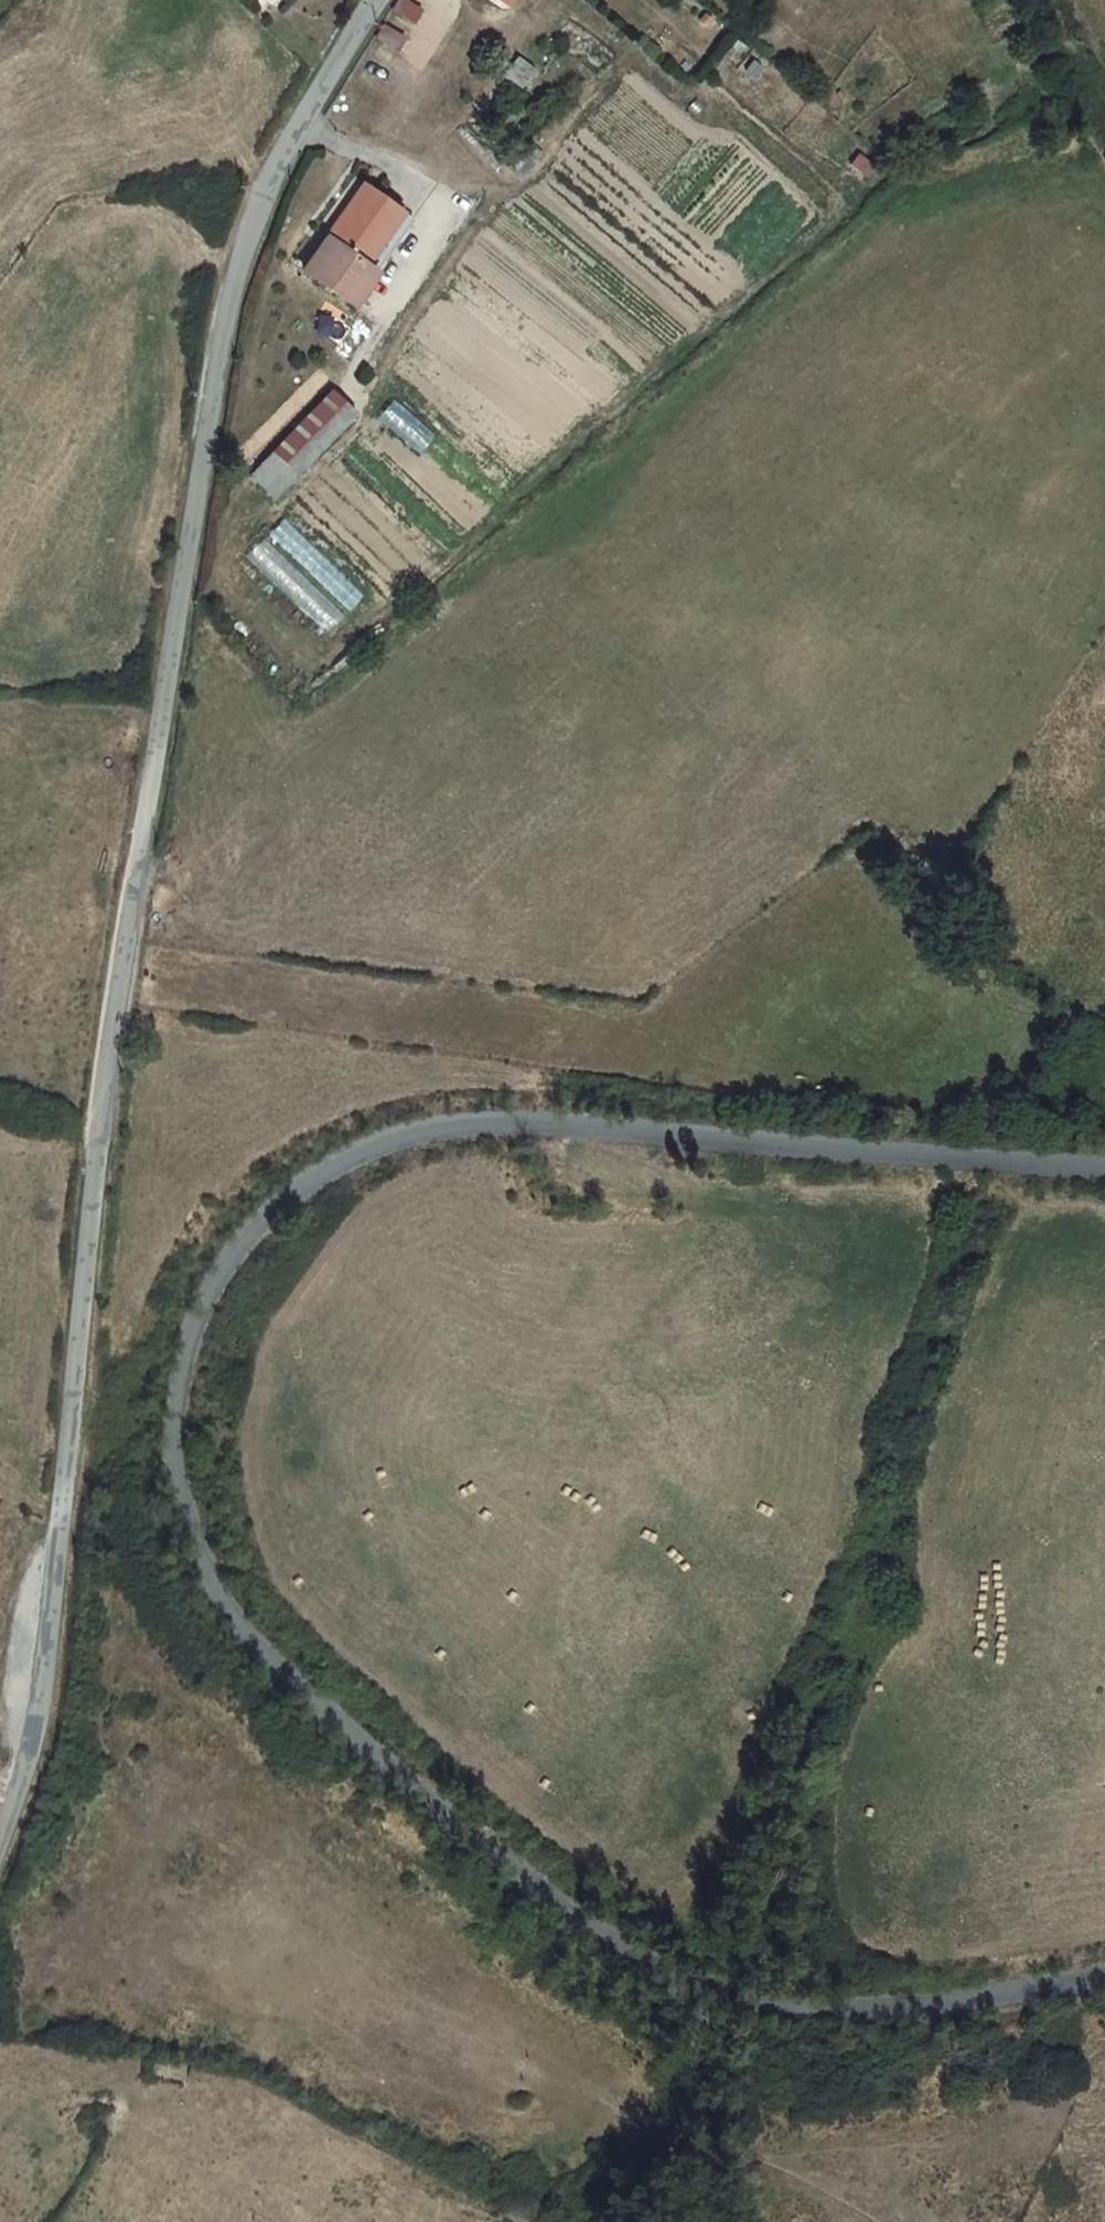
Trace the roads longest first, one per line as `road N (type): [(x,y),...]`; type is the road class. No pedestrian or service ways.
road 1 (unclassified): [(0,1834),(45,1703),(139,814),(231,300),(286,154),(374,0)]

